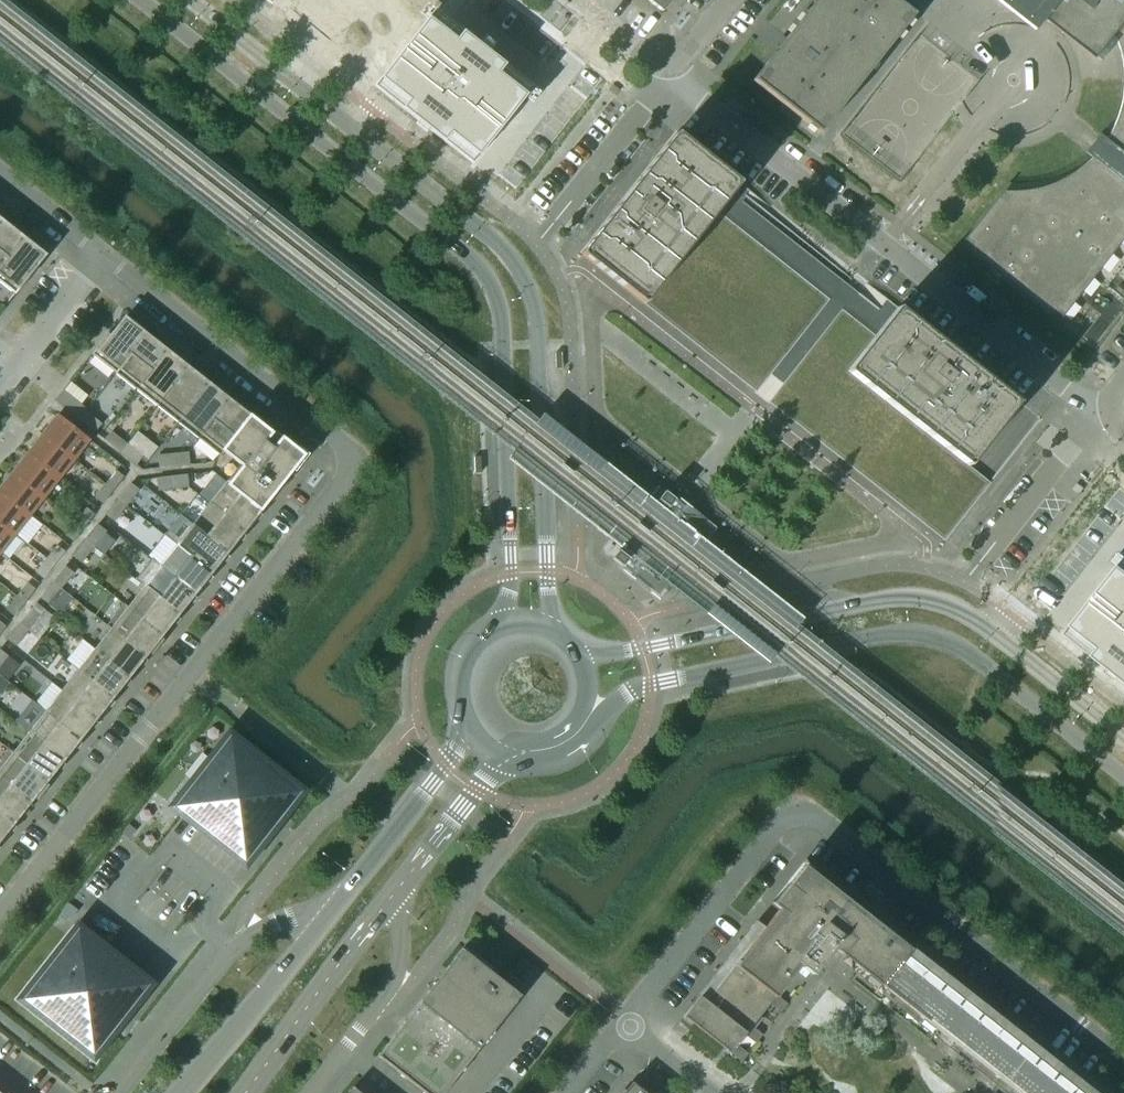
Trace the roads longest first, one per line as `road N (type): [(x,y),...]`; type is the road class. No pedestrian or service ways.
road 1 (residential): [(0,924),(358,463),(345,443),(103,253)]
road 2 (secondary): [(140,0),(468,255),(491,283),(506,321),(511,556),(499,626)]
road 3 (secondary): [(553,631),(540,326),(522,269),(188,0)]
road 4 (tertiary): [(584,724),(650,685),(931,634),(961,648),(1123,775)]
road 5 (tertiary): [(1123,737),(977,621),(941,603),(895,600),(601,656),(578,651)]
road 6 (residential): [(1099,415),(675,76)]
road 7 (residential): [(1123,1056),(807,814)]
road 8 (unclassified): [(344,903),(270,929),(231,960),(125,1092)]
road 9 (residential): [(628,1024),(782,820),(807,814)]
road 10 (secondary): [(246,1092),(393,895)]
road 11 (secondary): [(344,903),(189,1092)]
road 12 (unclassified): [(311,1092),(384,999),(401,925),(393,895)]
road 13 (secondary): [(469,728),(344,903)]
road 14 (residential): [(559,226),(675,76)]
road 15 (residential): [(983,558),(1099,415)]
road 16 (secondary): [(393,895),(508,760)]
road 17 (residential): [(0,385),(103,253)]
road 18 (residential): [(103,253),(0,175)]
road 19 (residential): [(675,76),(579,0)]
road 20 (secondary): [(499,626),(475,644),(461,670),(459,700),(469,728)]

